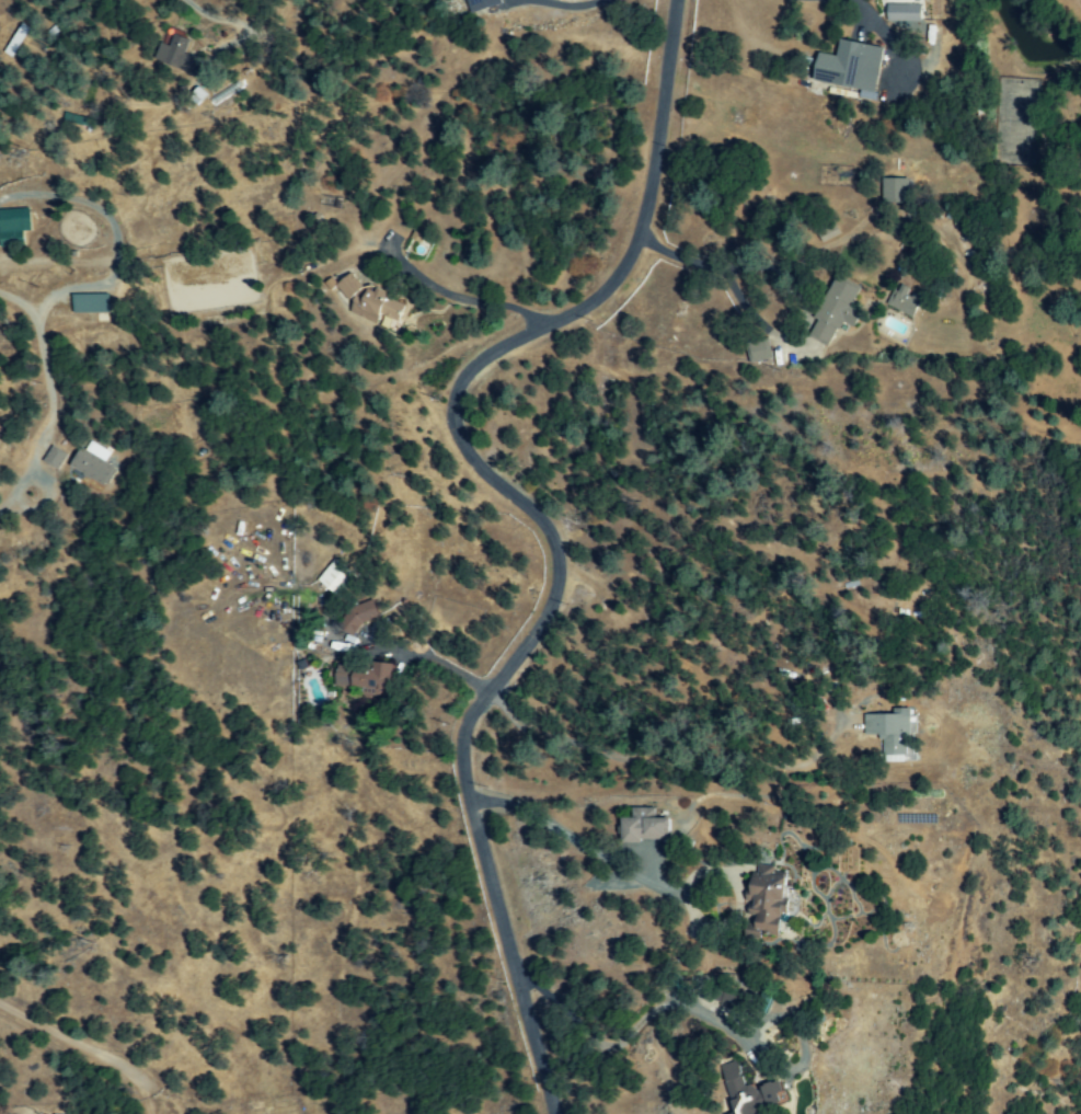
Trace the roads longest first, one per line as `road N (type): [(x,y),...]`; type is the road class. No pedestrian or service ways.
road 1 (residential): [(463,725),(549,600),(554,556),(548,527),(479,471),(453,433),(448,406),(459,378),(487,354),(562,318),(618,266),(641,206),(674,0)]
road 2 (residential): [(548,1113),(471,806),(463,725)]
road 3 (residential): [(137,1091),(117,1068),(0,1011)]

